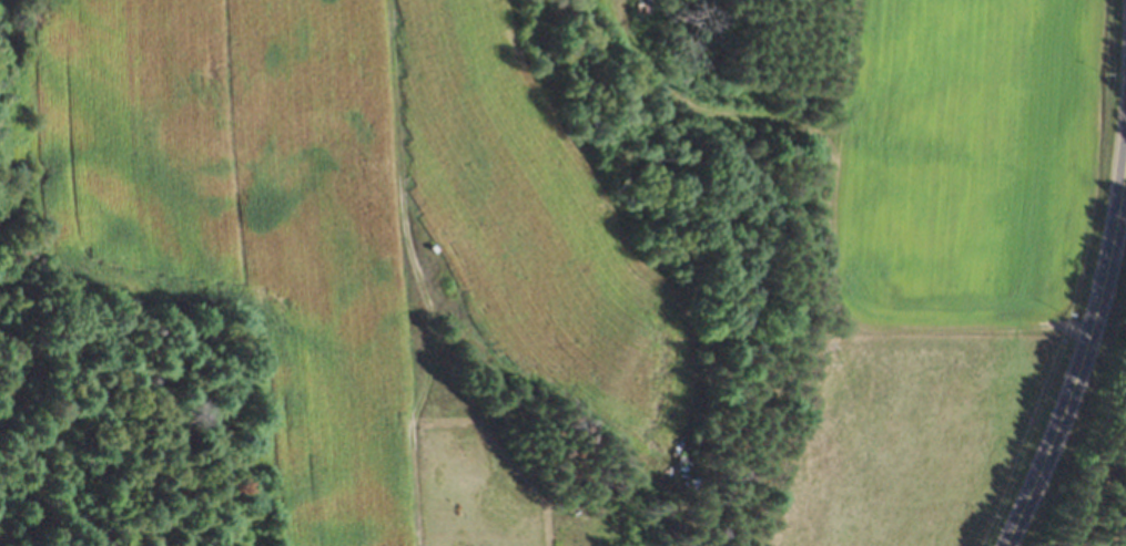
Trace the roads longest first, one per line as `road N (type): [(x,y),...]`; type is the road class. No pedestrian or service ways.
road 1 (tertiary): [(1005,545),(1086,337),(1125,133)]

